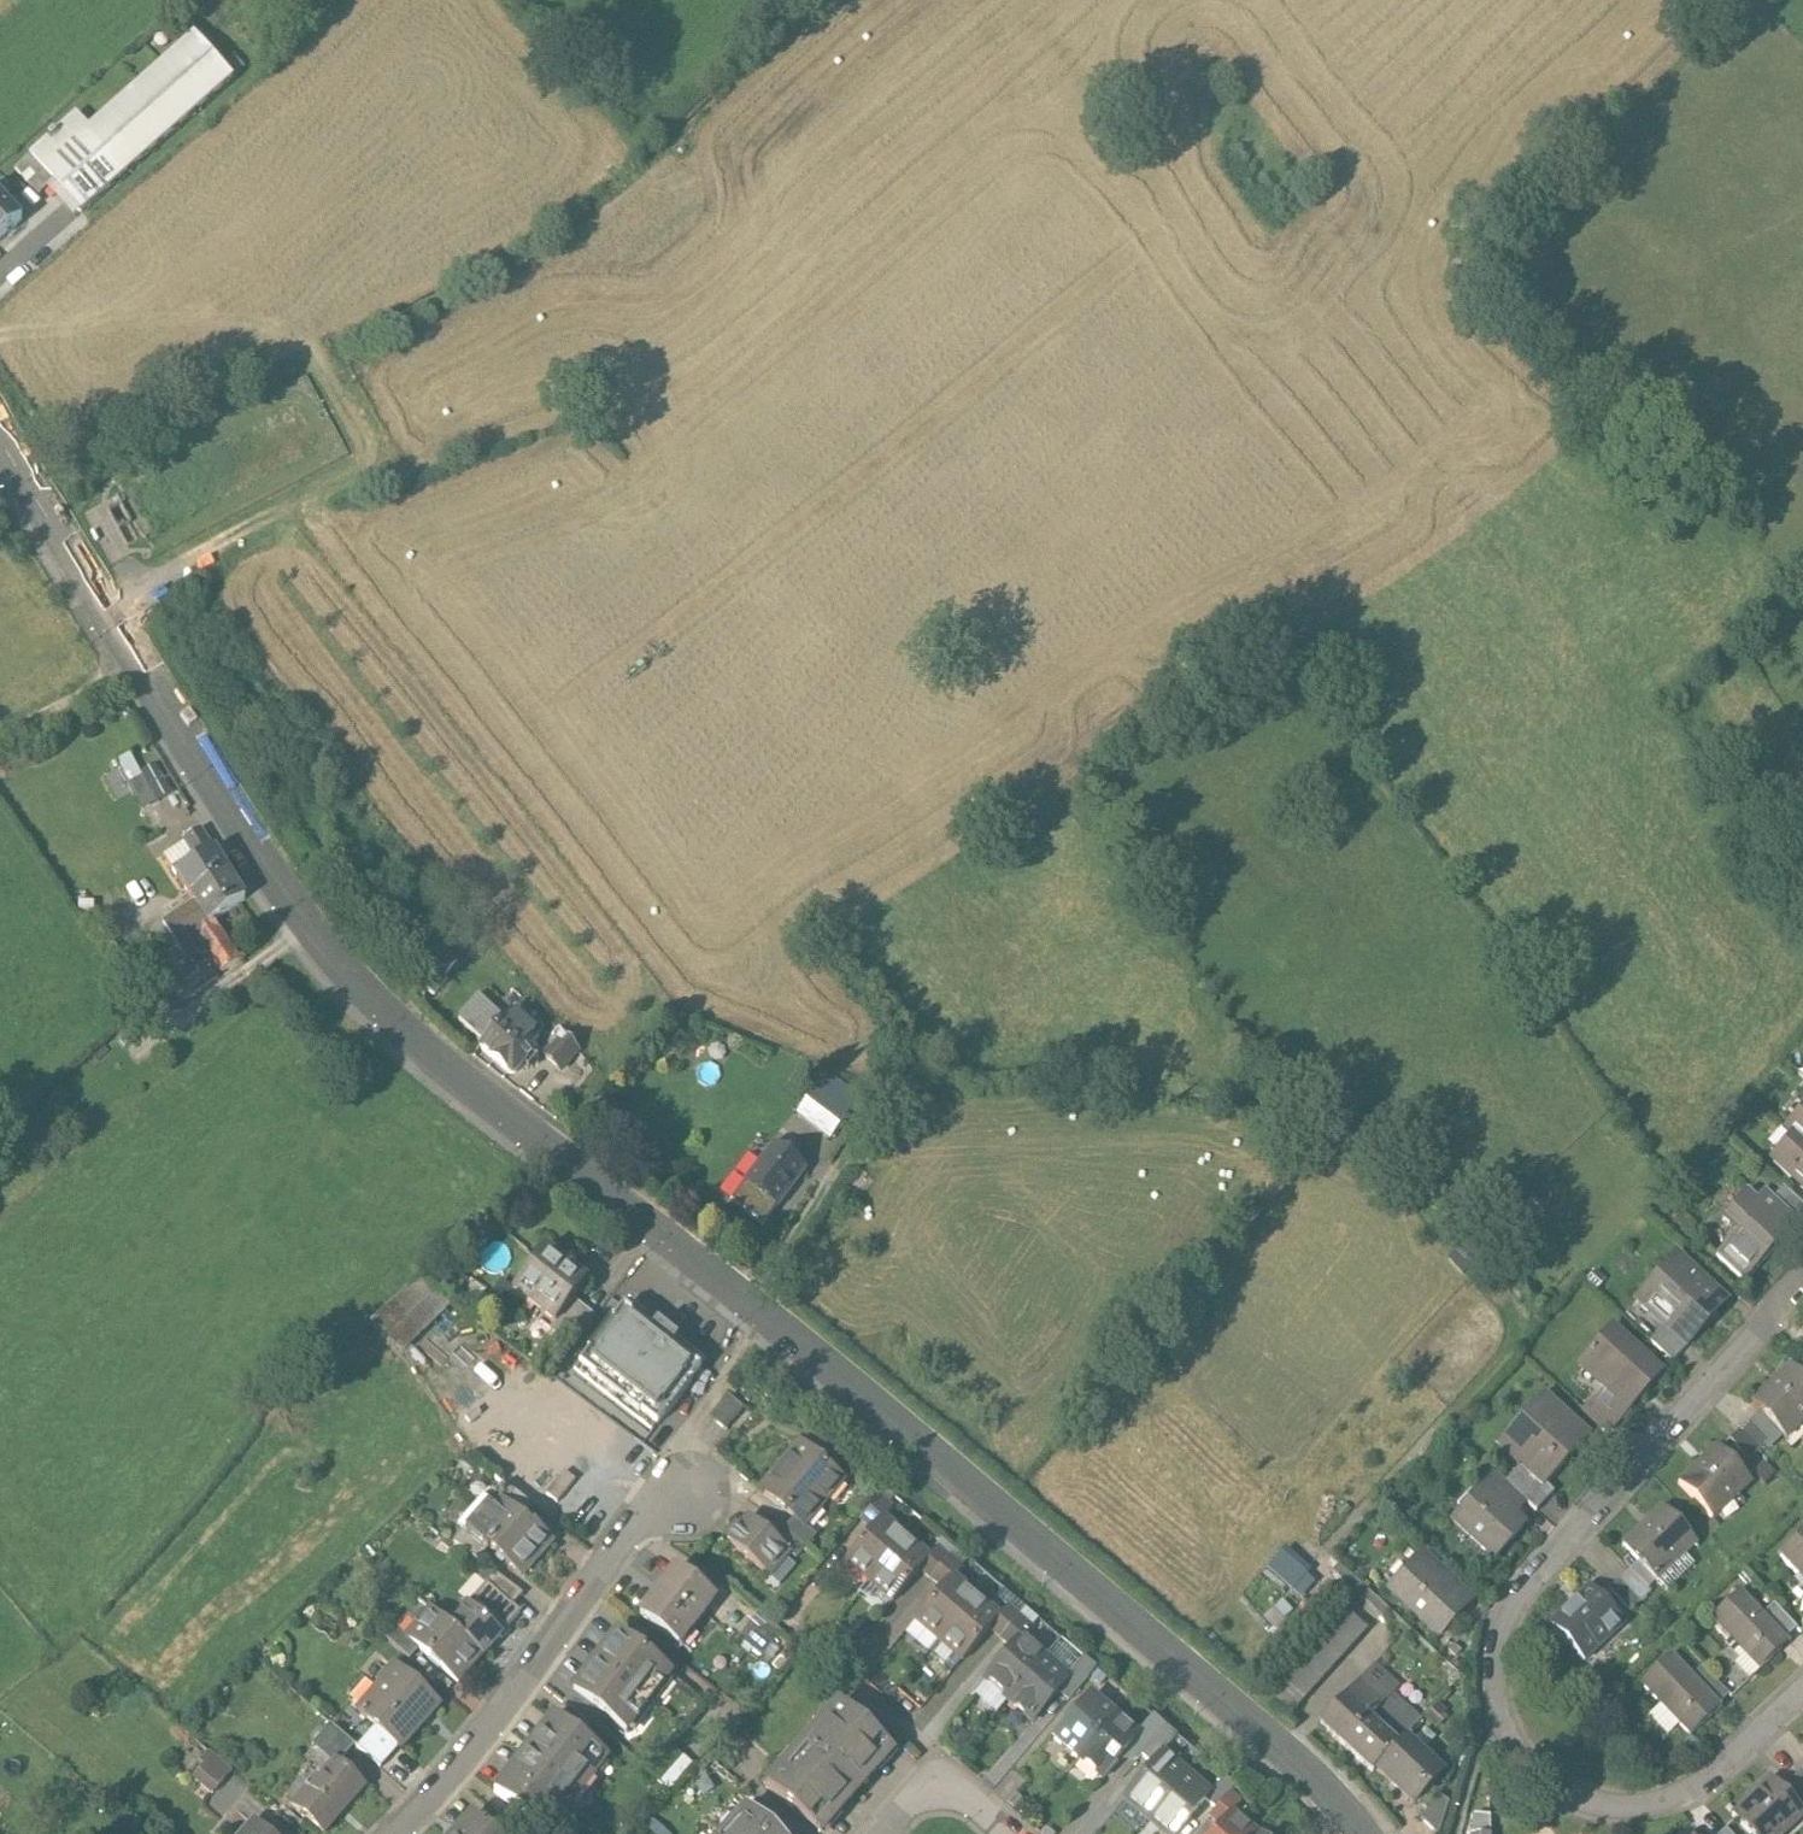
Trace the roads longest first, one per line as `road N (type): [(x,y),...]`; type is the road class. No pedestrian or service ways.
road 1 (secondary): [(0,436),(228,810),(343,971),(523,1130),(1089,1583),(1361,1833)]
road 2 (residential): [(1802,1691),(1731,1762),(1680,1795),(1629,1804),(1576,1799),(1536,1774),(1495,1711),(1507,1615),(1545,1564),(1802,1286)]
road 3 (residential): [(399,1833),(502,1723),(641,1515),(682,1492)]
road 4 (residential): [(887,1833),(914,1803),(943,1789),(975,1799),(1013,1833)]
road 5 (track): [(0,736),(135,661)]

